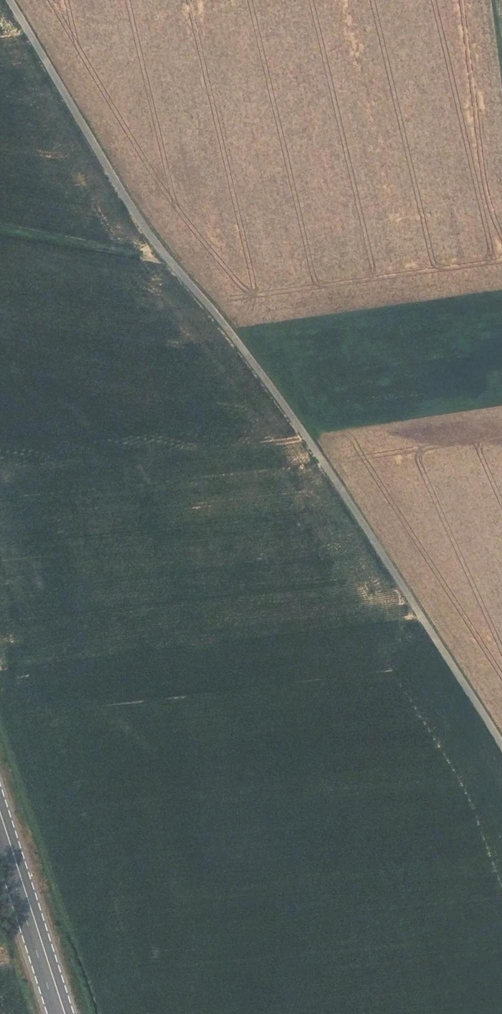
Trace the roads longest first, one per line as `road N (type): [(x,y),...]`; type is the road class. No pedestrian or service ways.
road 1 (residential): [(11,0),(130,204),(317,452),(501,742)]
road 2 (primary): [(65,1013),(0,811)]

